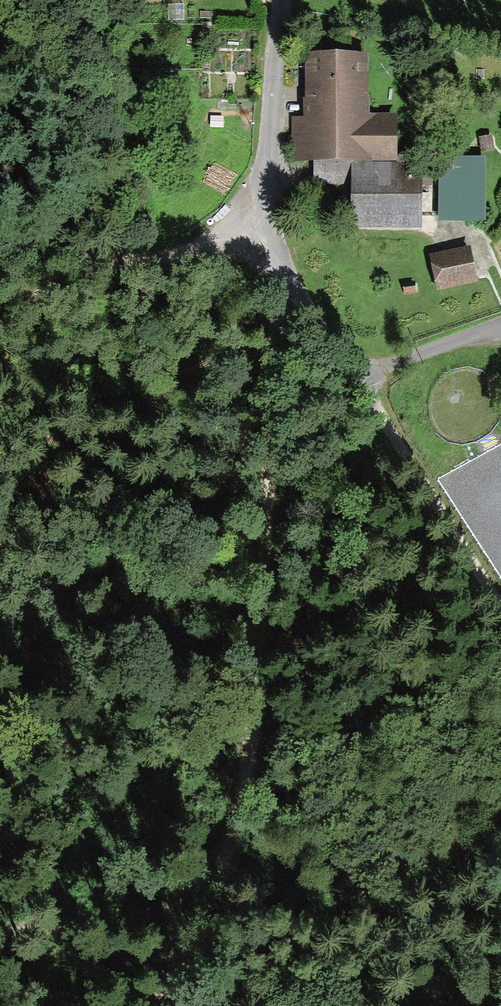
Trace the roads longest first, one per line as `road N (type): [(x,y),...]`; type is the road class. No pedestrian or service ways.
road 1 (track): [(500,611),(283,265),(244,788),(165,1005)]
road 2 (track): [(271,206),(176,256),(106,263),(0,218)]
road 3 (residential): [(283,265),(267,133),(281,0)]
road 4 (track): [(187,943),(0,932)]

